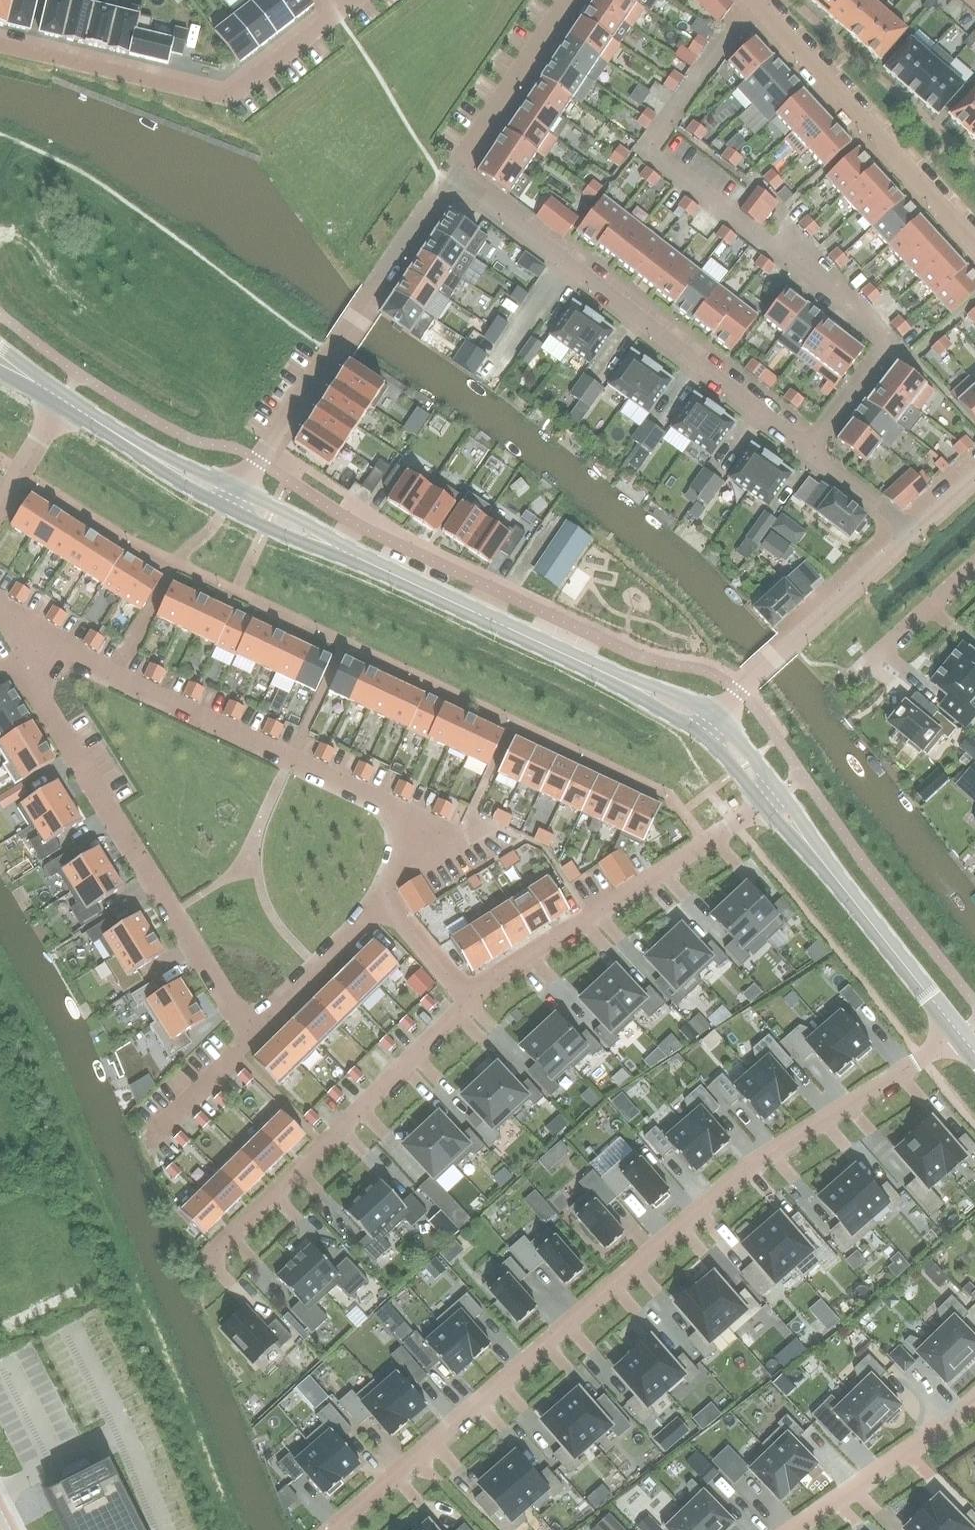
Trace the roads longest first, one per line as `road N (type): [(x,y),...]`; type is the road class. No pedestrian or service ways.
road 1 (residential): [(330,1529),(748,1166),(958,1033)]
road 2 (residential): [(19,621),(39,698),(248,1035)]
road 3 (residential): [(450,172),(807,449)]
road 4 (residential): [(19,621),(116,677),(410,816)]
road 5 (residential): [(450,172),(240,489)]
road 6 (residential): [(0,44),(227,99),(340,11)]
road 7 (residential): [(207,1258),(470,999)]
road 8 (residential): [(470,999),(496,974),(763,804)]
road 9 (residential): [(753,0),(974,243)]
road 10 (residential): [(807,449),(888,345),(795,271)]
road 11 (residential): [(789,1529),(974,1398)]
road 12 (tertiary): [(228,507),(421,587)]
road 13 (residential): [(566,0),(450,172)]
road 14 (tertiary): [(421,587),(240,489)]
road 15 (residential): [(248,1035),(380,893)]
road 16 (residential): [(779,655),(915,532)]
road 17 (tertiary): [(854,900),(958,1033)]
road 18 (tertiary): [(718,715),(564,654)]
road 19 (residential): [(974,565),(857,673)]
road 20 (tertiary): [(421,587),(564,654)]
road 21 (tertiary): [(564,654),(700,734)]
road 22 (residential): [(470,999),(380,893)]
road 23 (residential): [(248,1035),(153,1136)]
road 24 (residential): [(807,449),(915,532)]
road 25 (tertiary): [(763,804),(854,900)]
road 26 (tertiary): [(854,900),(782,791)]
road 27 (tertiary): [(240,489),(123,438)]
road 28 (tertiary): [(123,438),(228,507)]
road 29 (residential): [(62,400),(0,505)]

